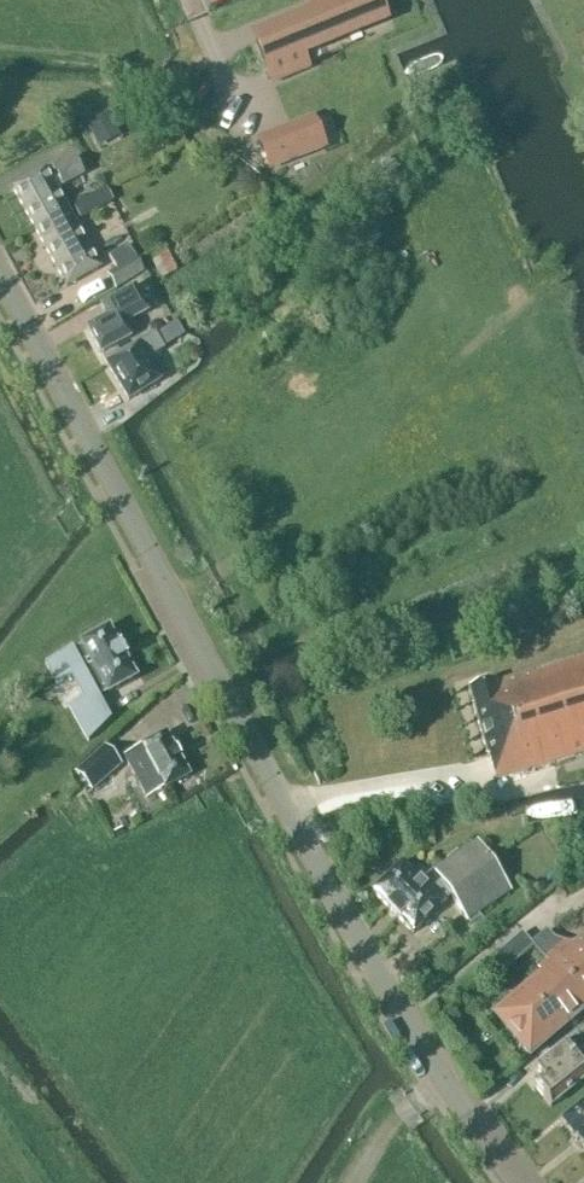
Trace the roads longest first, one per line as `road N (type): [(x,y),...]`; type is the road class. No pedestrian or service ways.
road 1 (unclassified): [(519,1182),(453,1102),(397,1013),(0,273)]

